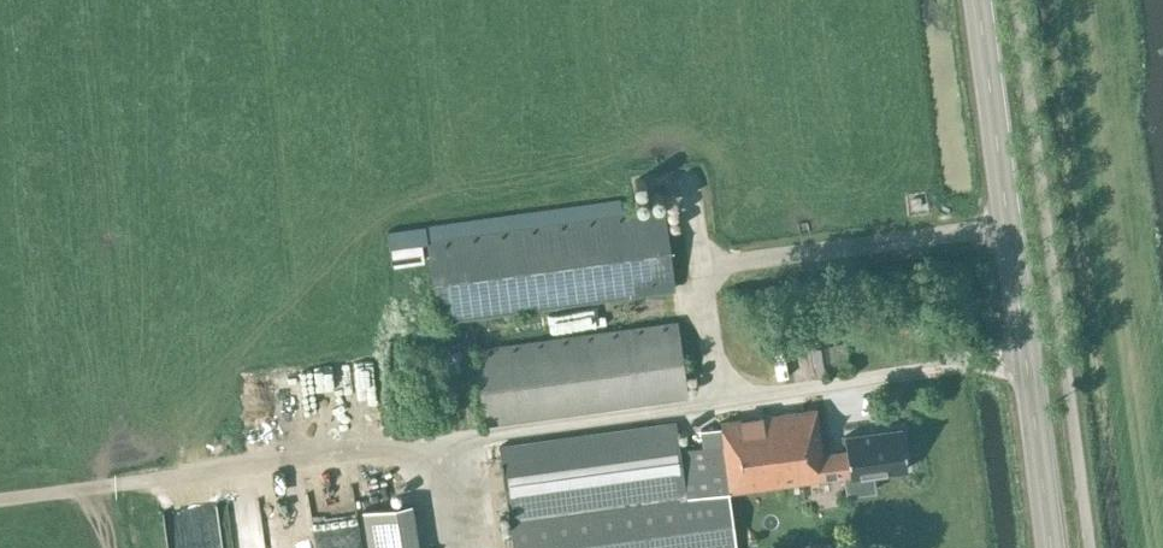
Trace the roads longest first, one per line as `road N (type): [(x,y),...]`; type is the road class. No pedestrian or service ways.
road 1 (tertiary): [(1050,547),(976,0)]

